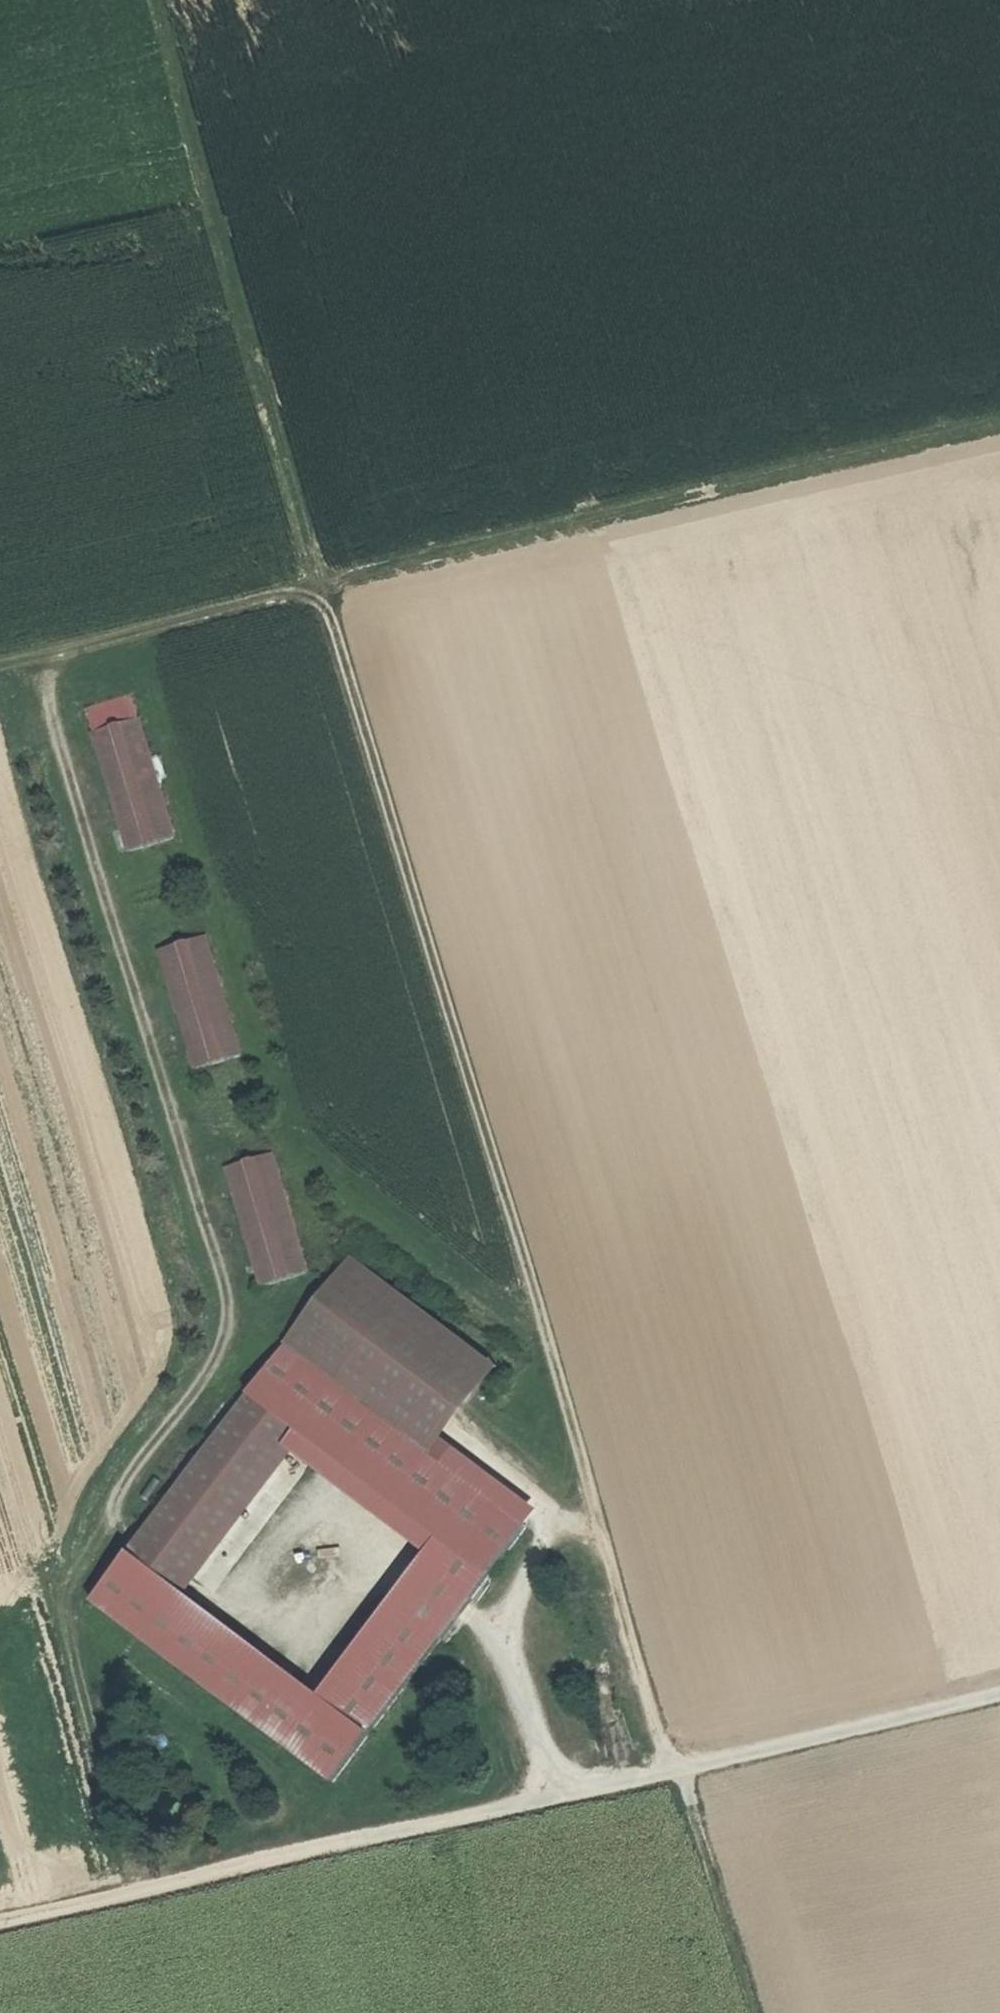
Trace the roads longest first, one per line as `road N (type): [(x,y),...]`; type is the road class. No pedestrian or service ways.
road 1 (track): [(758,2012),(328,574)]
road 2 (track): [(999,1693),(0,1927)]
road 3 (track): [(0,654),(999,424)]
road 4 (track): [(159,0),(328,574)]

